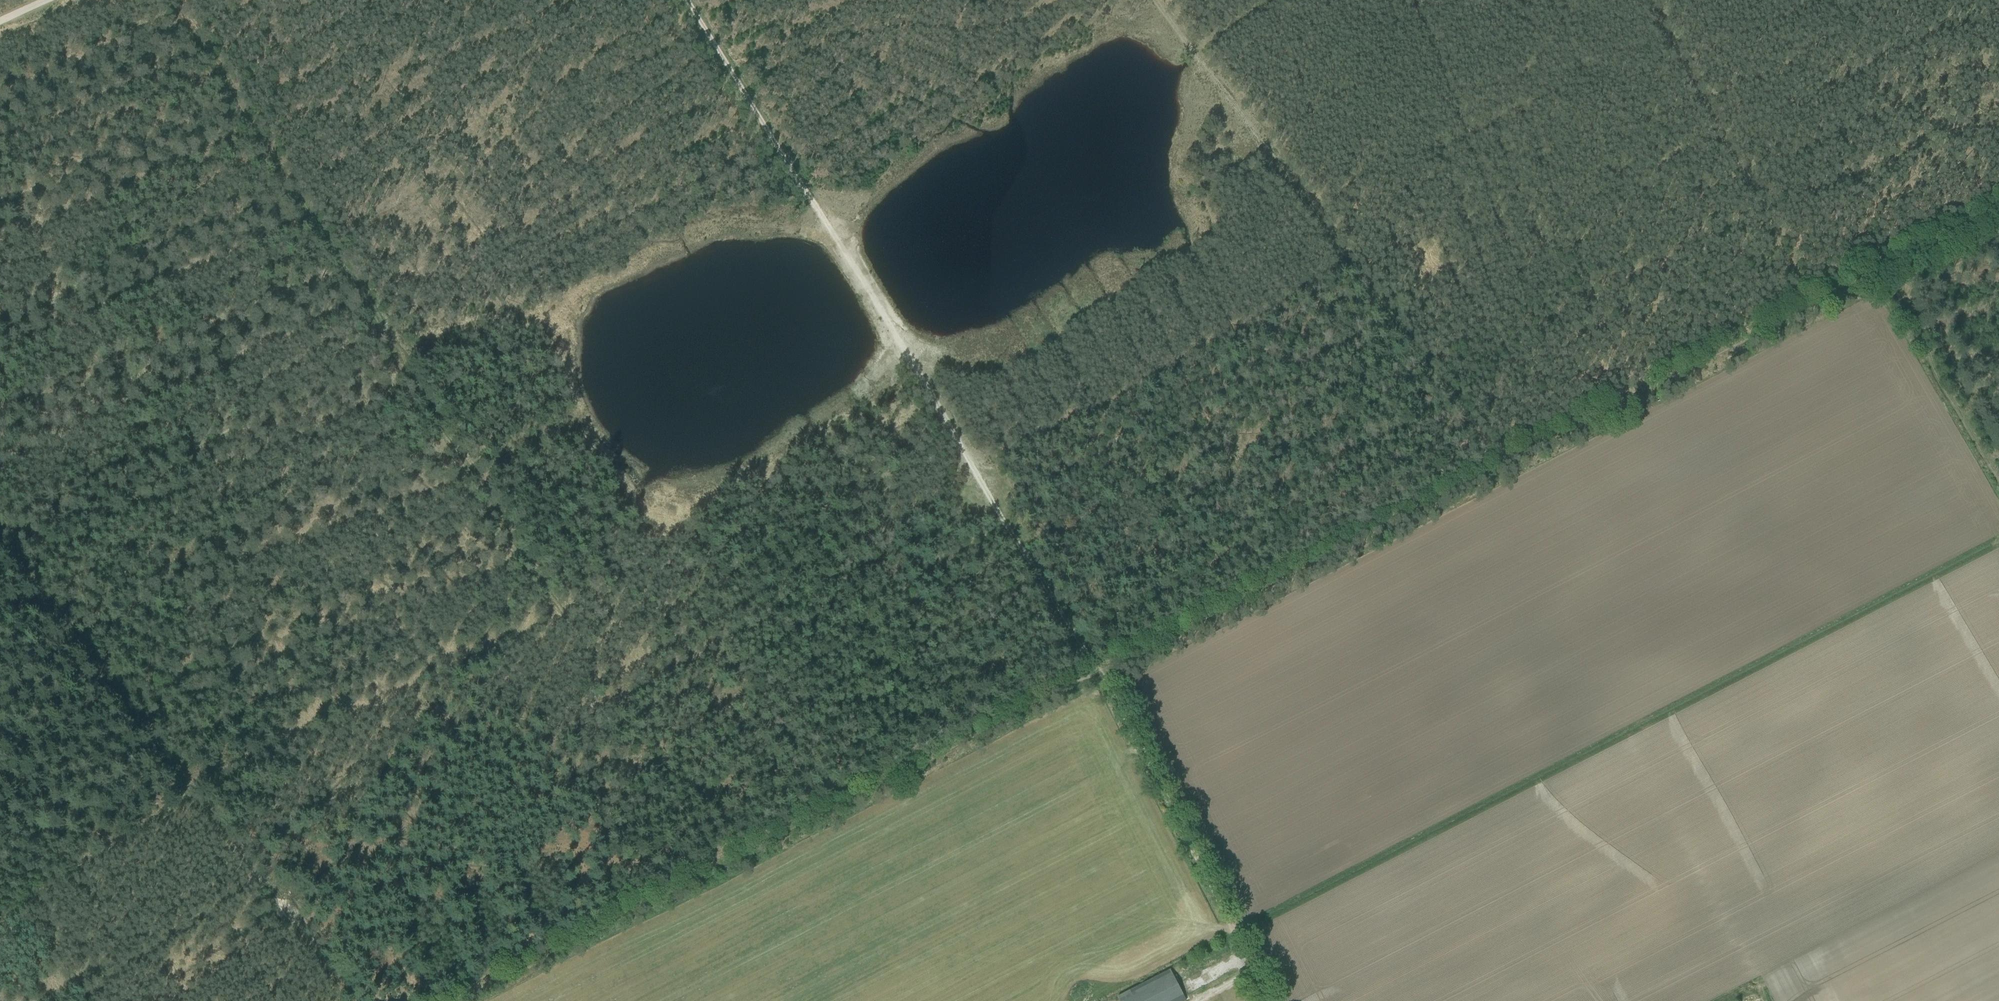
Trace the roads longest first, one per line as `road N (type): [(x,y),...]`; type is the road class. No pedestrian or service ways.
road 1 (track): [(174,0),(389,344),(578,625),(609,922)]
road 2 (track): [(684,0),(868,309),(928,395),(1086,675)]
road 3 (track): [(1643,0),(1763,228),(1854,279)]
road 4 (track): [(1093,667),(1235,934)]
road 5 (track): [(1894,300),(1998,481)]
road 6 (track): [(1894,300),(1998,241)]

